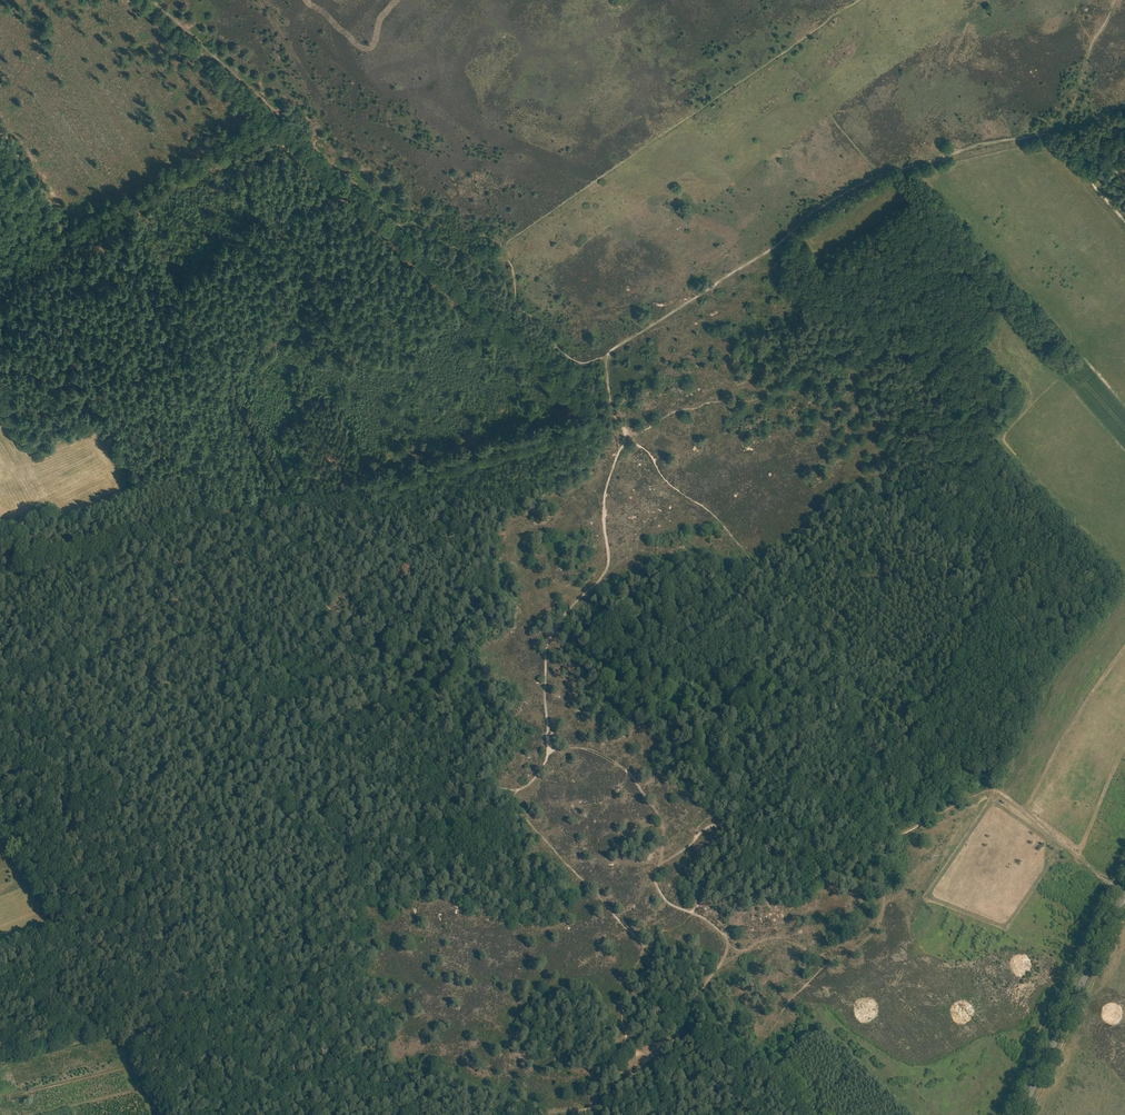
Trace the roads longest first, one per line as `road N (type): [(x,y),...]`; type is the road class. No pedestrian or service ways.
road 1 (track): [(131,1030),(225,1007),(271,1007),(329,1042),(404,1054),(420,1066),(447,1066),(518,1108),(559,1112),(616,1098),(640,1075)]
road 2 (tertiary): [(1020,1114),(1124,891)]
road 3 (track): [(237,515),(0,573)]
road 4 (track): [(797,226),(608,354)]
road 5 (track): [(0,266),(121,199)]
road 6 (track): [(123,1032),(0,1061)]

